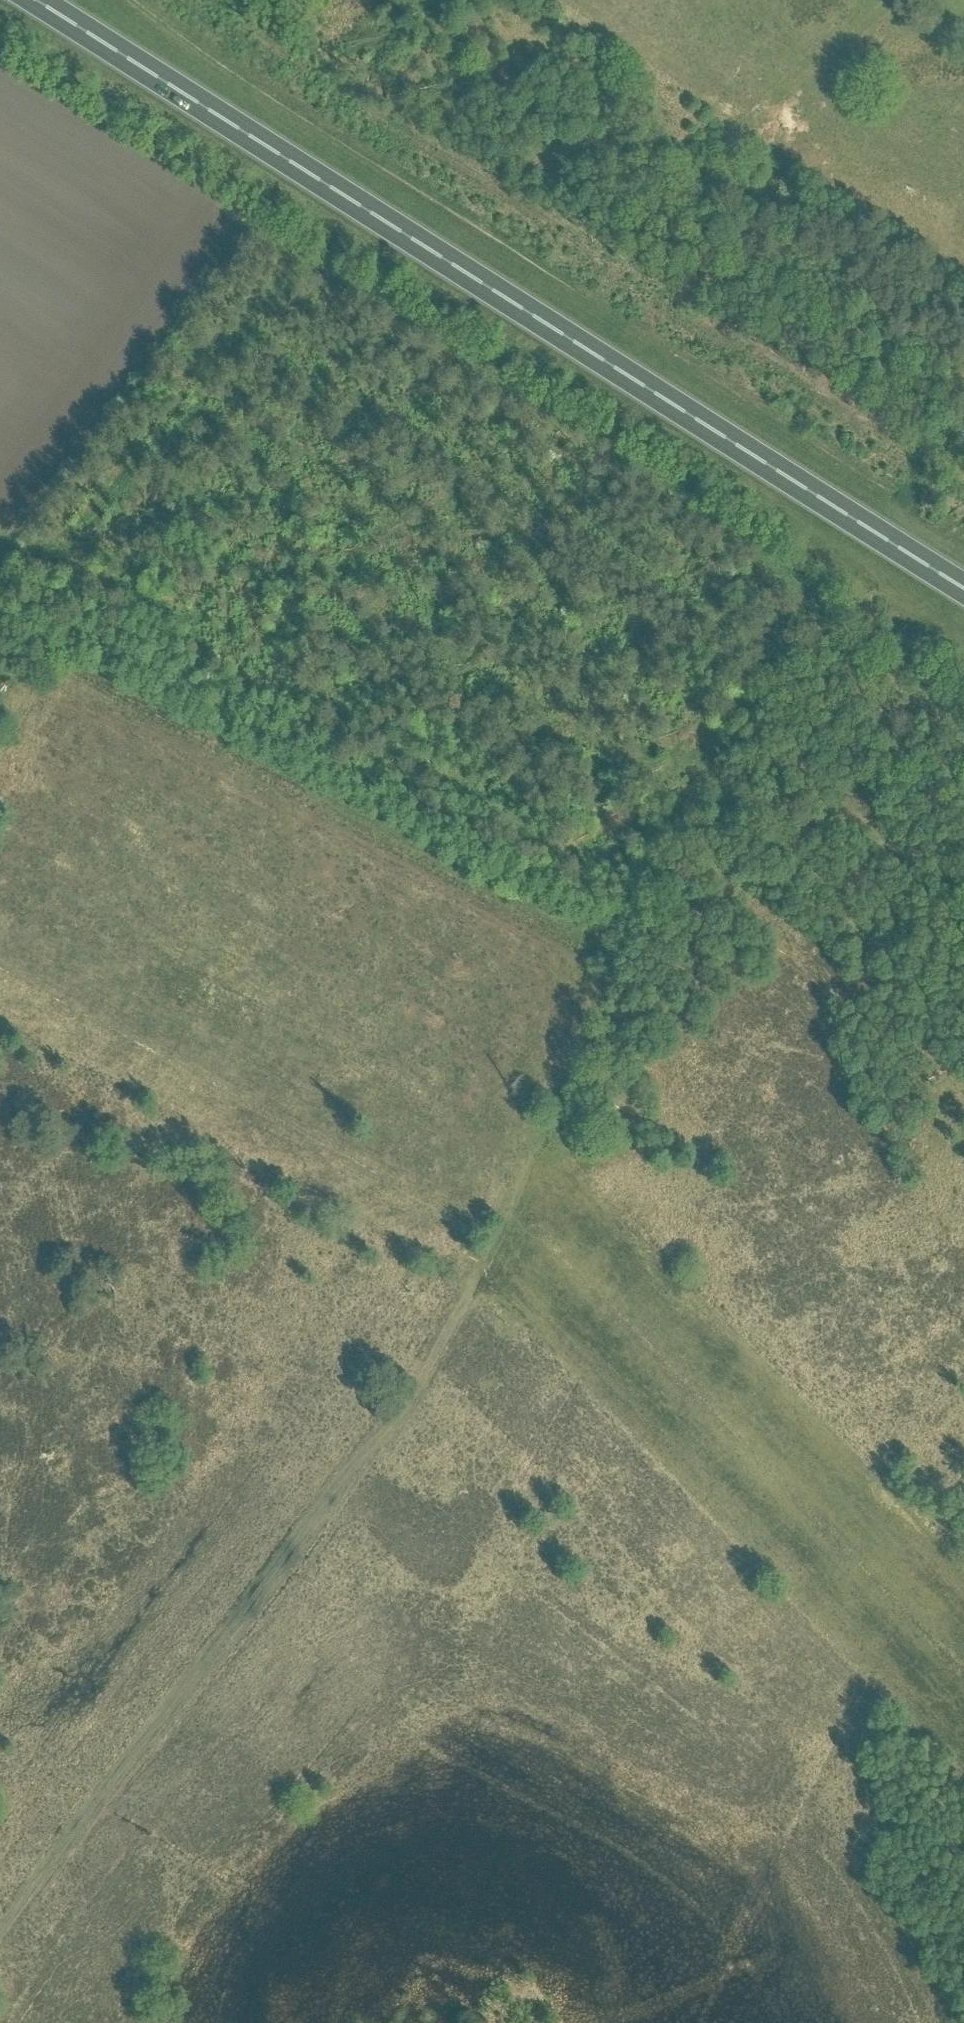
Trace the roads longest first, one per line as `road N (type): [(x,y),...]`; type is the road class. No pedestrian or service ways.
road 1 (track): [(0,1924),(334,1491),(430,1347),(533,1165),(617,946)]
road 2 (trunk): [(963,589),(33,0)]

